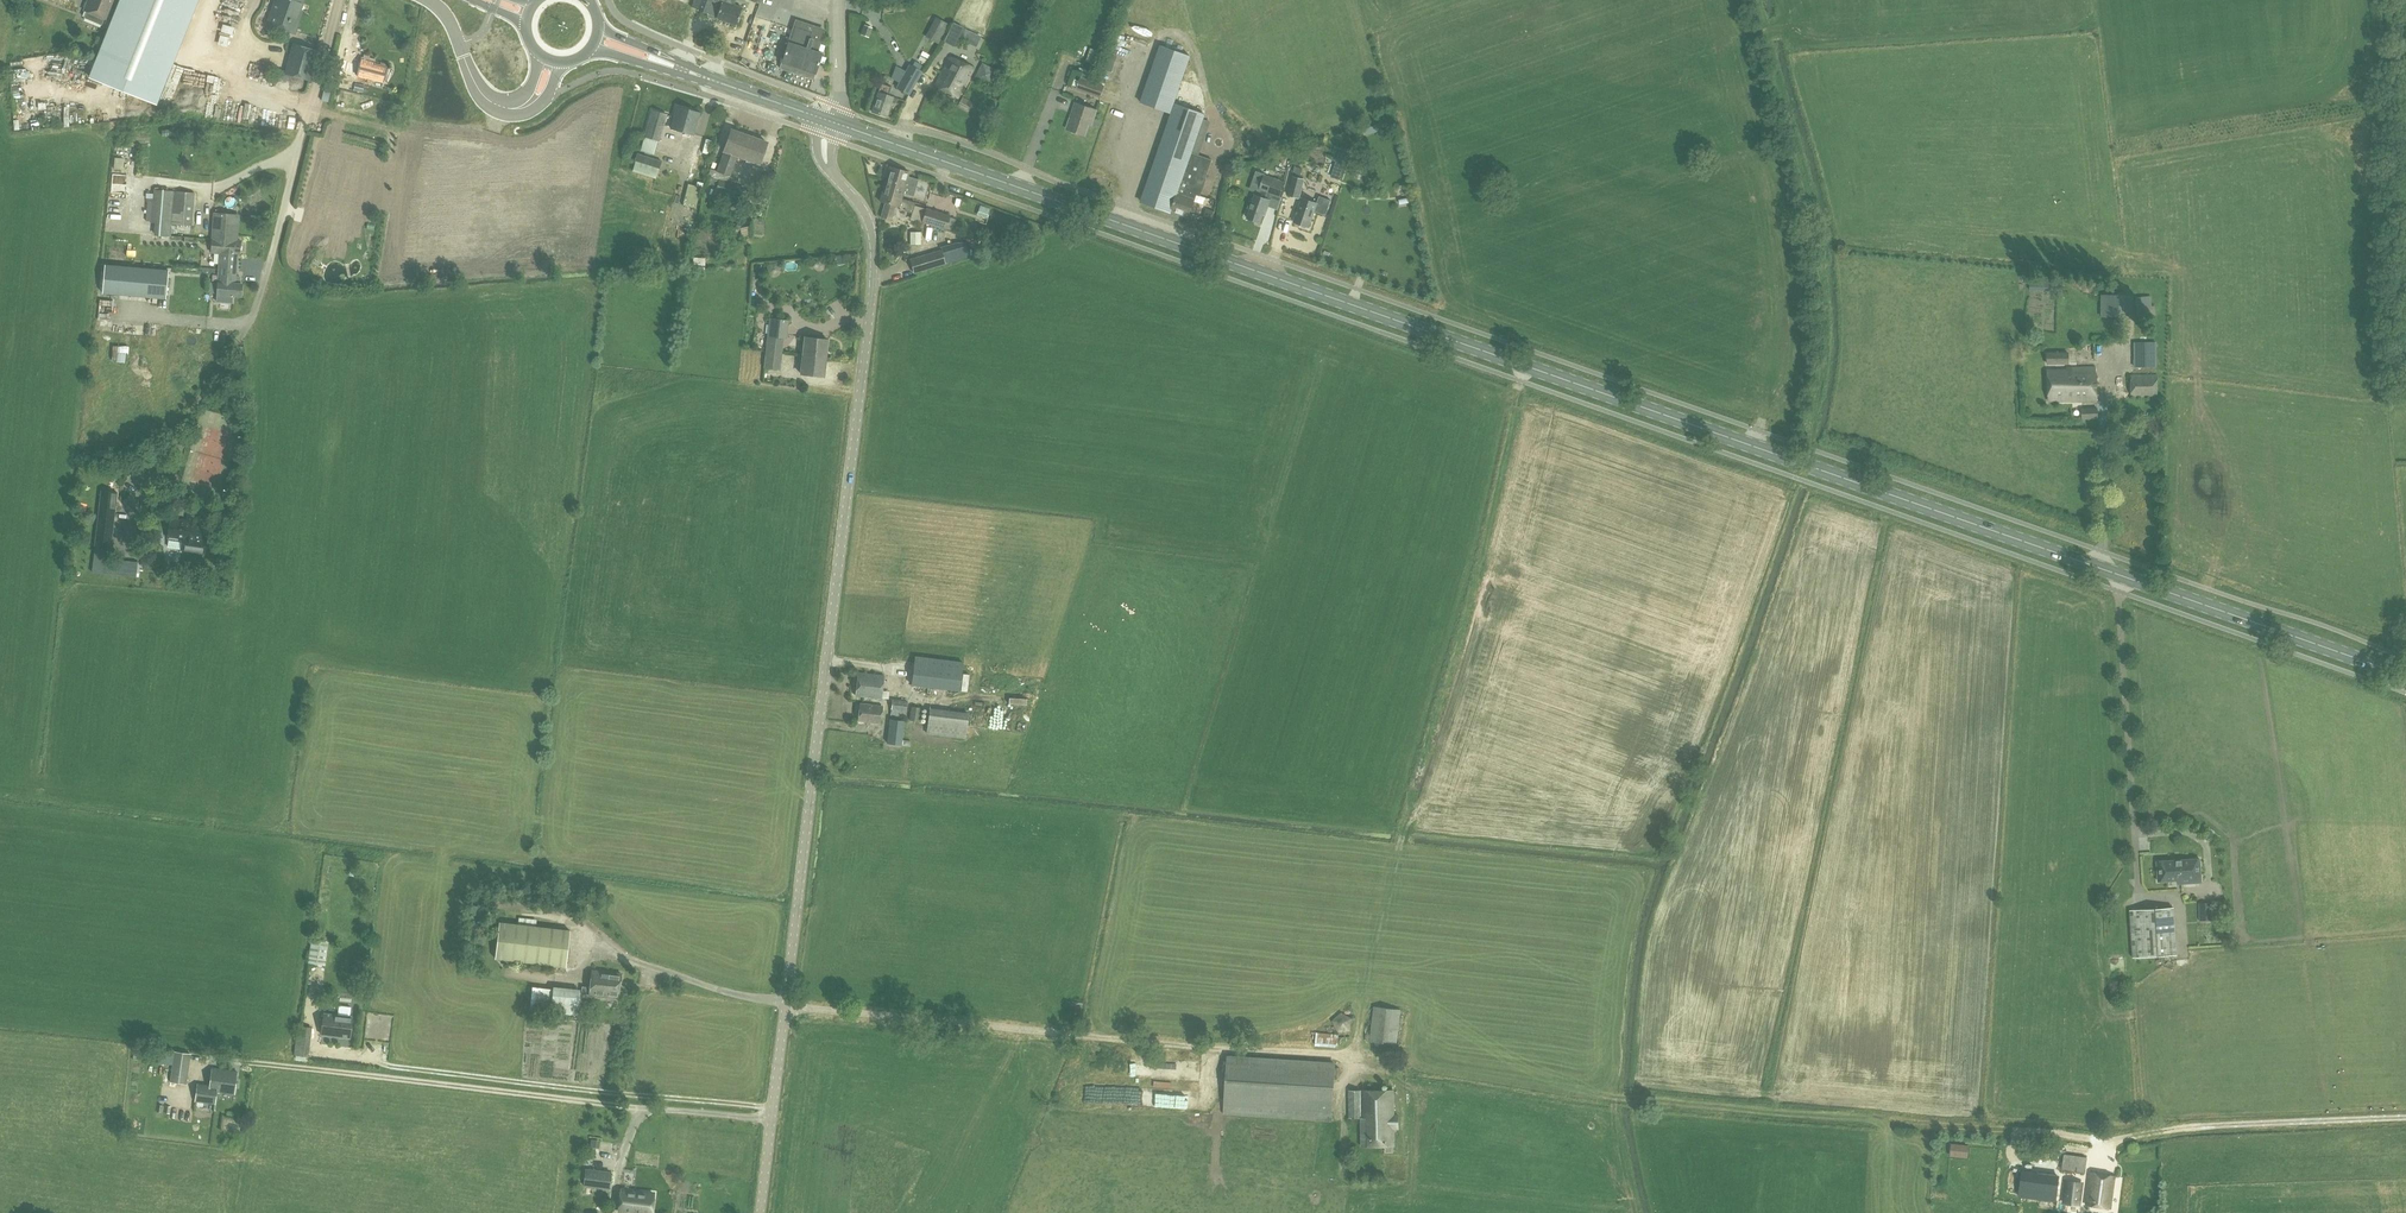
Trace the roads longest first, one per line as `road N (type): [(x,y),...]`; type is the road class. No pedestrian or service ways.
road 1 (primary): [(2405,676),(832,122)]
road 2 (unclassified): [(760,1212),(872,288),(868,220),(826,163),(832,122)]
road 3 (track): [(1356,1052),(1426,1050),(1469,1072),(1614,1099),(2117,1140)]
road 4 (track): [(1757,0),(1824,255),(1827,352),(1806,447)]
road 5 (track): [(1356,1052),(1412,794)]
road 6 (primary): [(832,122),(662,62)]
road 7 (unclassified): [(516,108),(484,96),(448,19),(429,0)]
road 8 (residential): [(832,122),(841,99),(839,0)]

